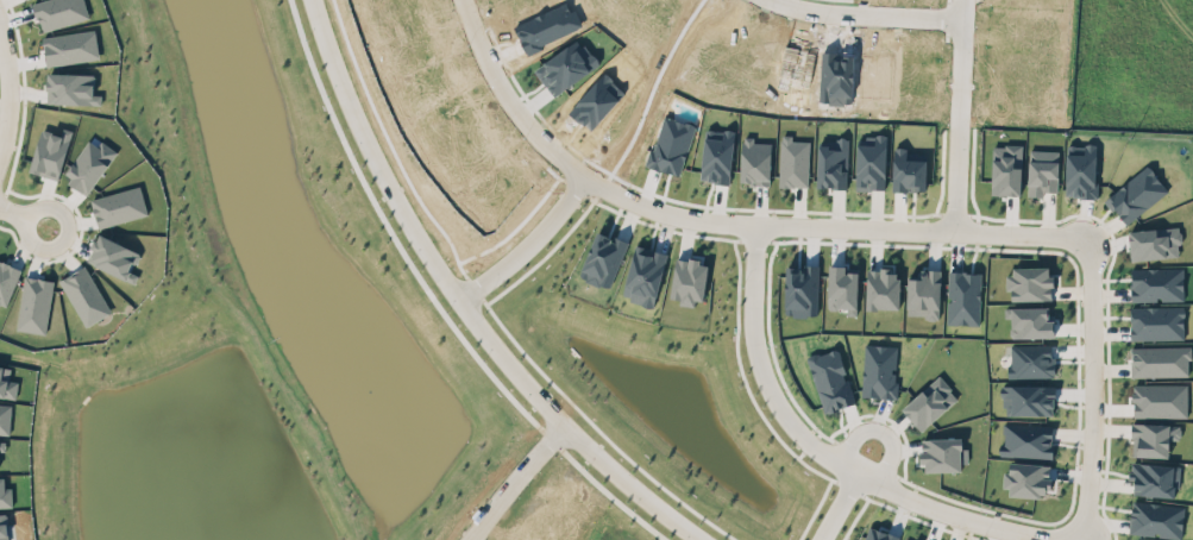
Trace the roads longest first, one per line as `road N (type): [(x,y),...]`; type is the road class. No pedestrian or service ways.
road 1 (tertiary): [(702,539),(561,419),(458,297),(400,206),(341,87),(314,0)]
road 2 (residential): [(1080,246),(1050,234),(682,215),(582,175),(541,137)]
road 3 (residential): [(753,225),(753,325),(765,379),(812,444),(858,475),(929,506),(1043,536),(1072,529)]
road 4 (residential): [(766,0),(797,11),(962,21),(953,231)]
road 5 (residential): [(1072,529),(1087,501),(1093,426),(1091,265),(1080,246)]
road 6 (residential): [(582,175),(532,240),(458,297)]
road 7 (residential): [(541,137),(509,101),(462,0)]
road 8 (residential): [(561,419),(544,454),(474,539)]

